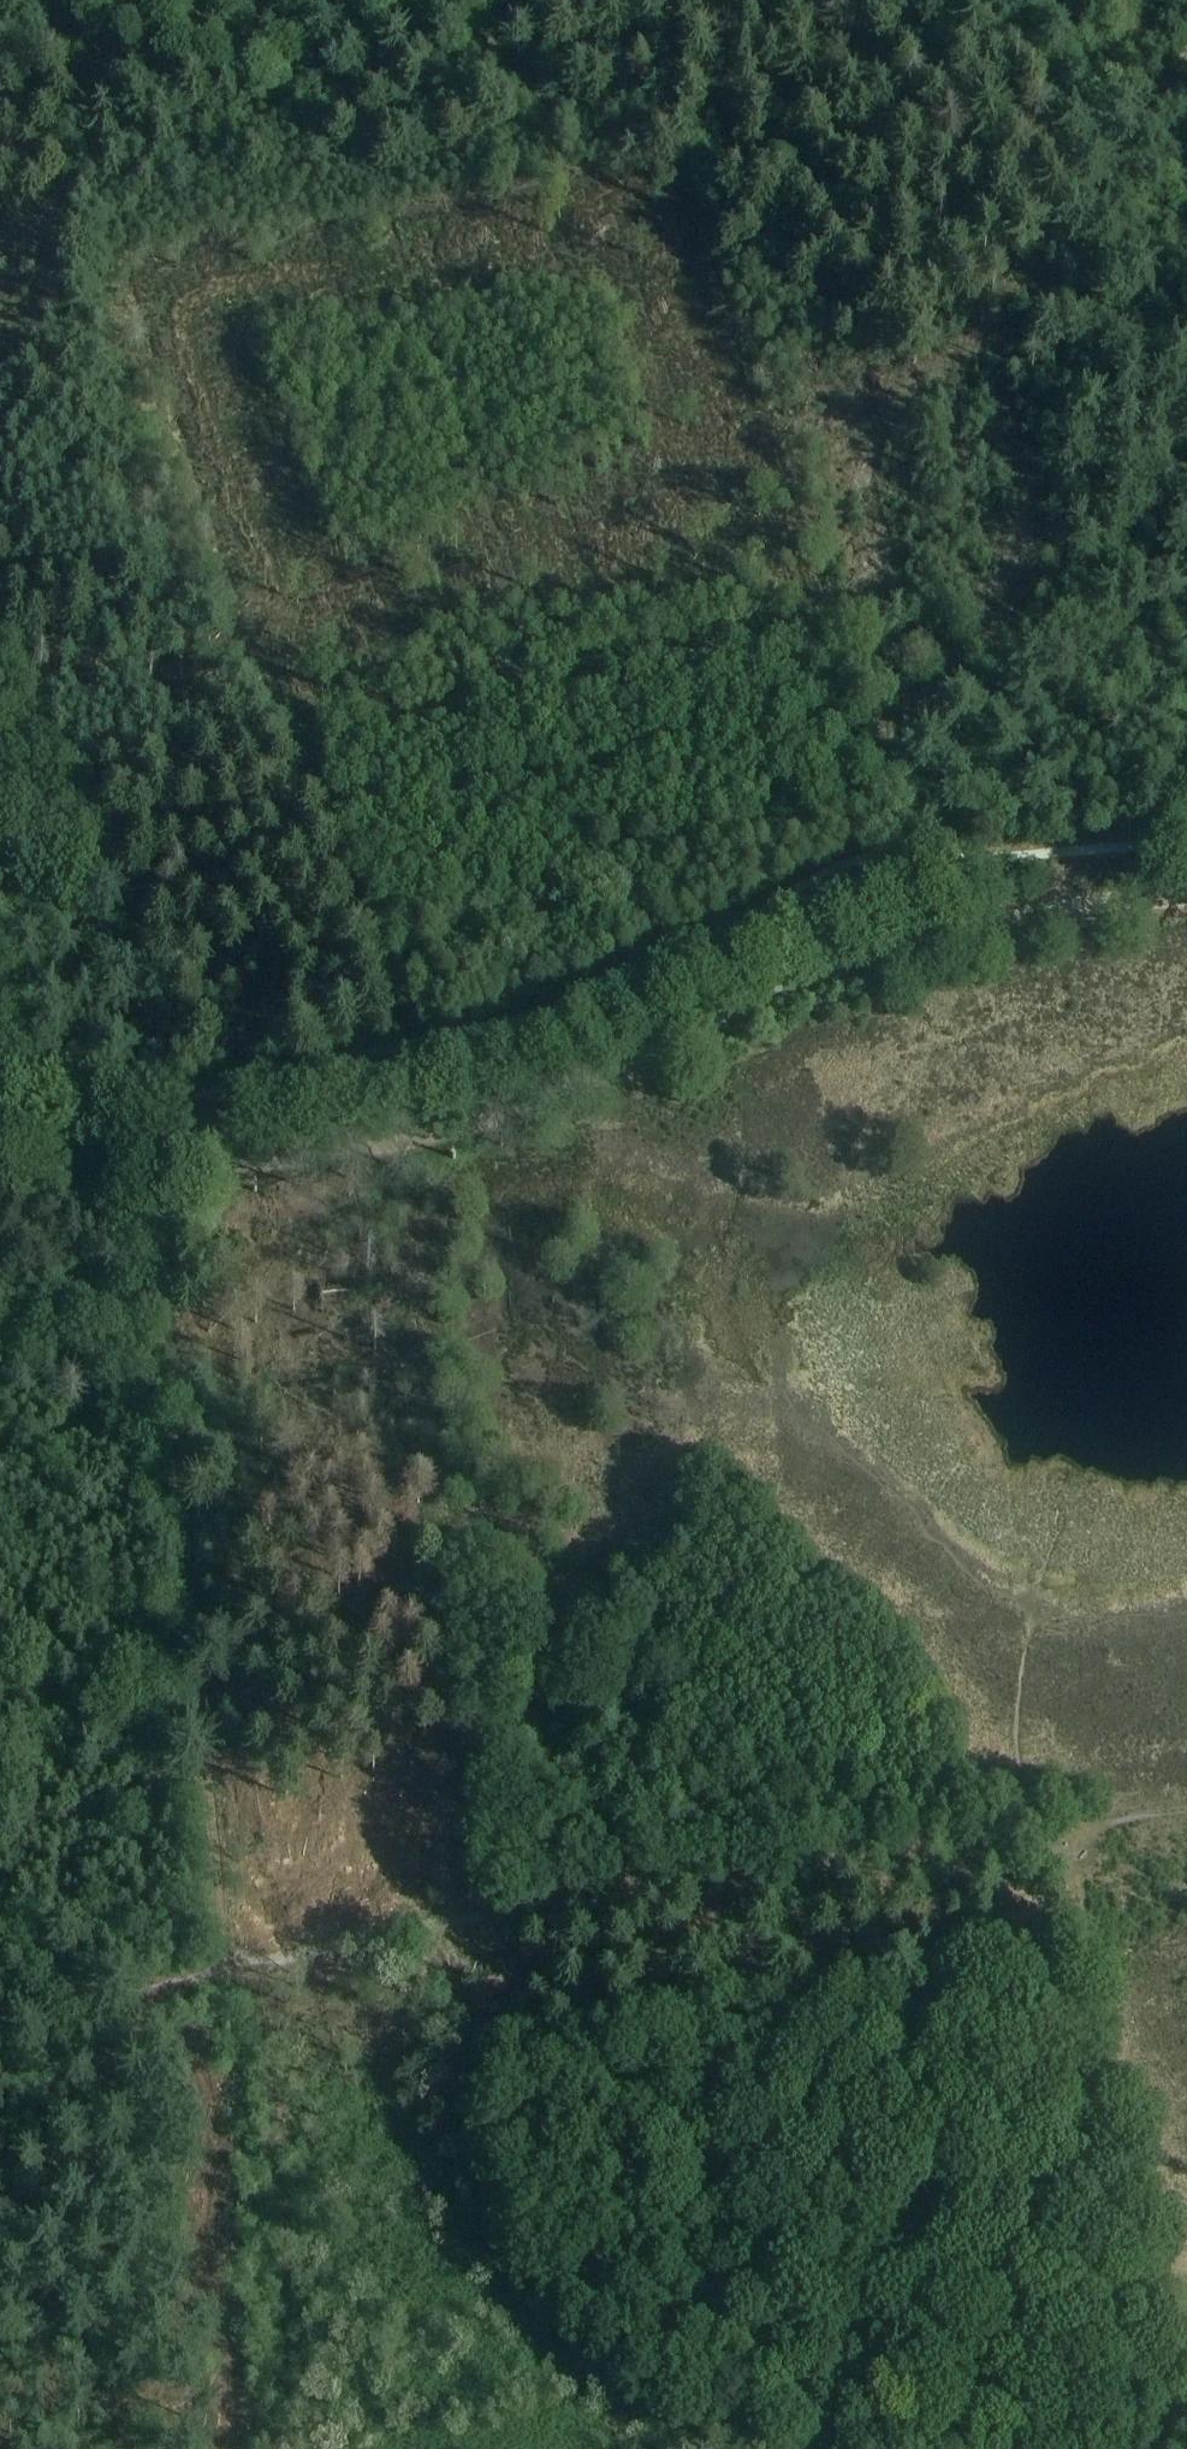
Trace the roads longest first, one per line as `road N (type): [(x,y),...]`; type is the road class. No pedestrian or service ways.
road 1 (unclassified): [(1186,899),(1055,904),(939,929),(835,964),(607,1074),(344,1153),(146,1168),(0,1141)]
road 2 (track): [(0,2022),(339,1943),(1058,1832)]
road 3 (track): [(1058,1832),(1186,2319)]
road 4 (track): [(1058,1832),(1186,1816)]

